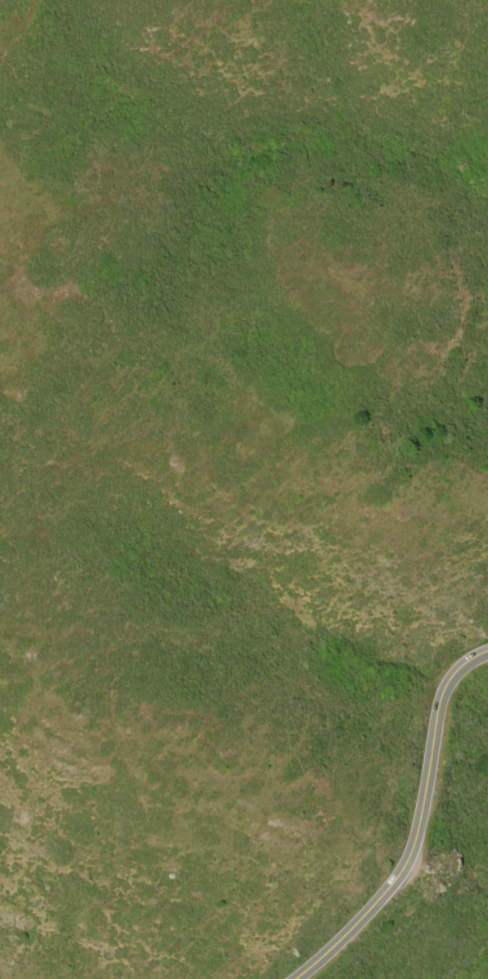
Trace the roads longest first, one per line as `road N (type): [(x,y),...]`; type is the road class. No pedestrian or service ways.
road 1 (primary): [(487,649),(458,667),(436,705),(405,863),(350,930),(292,978)]

